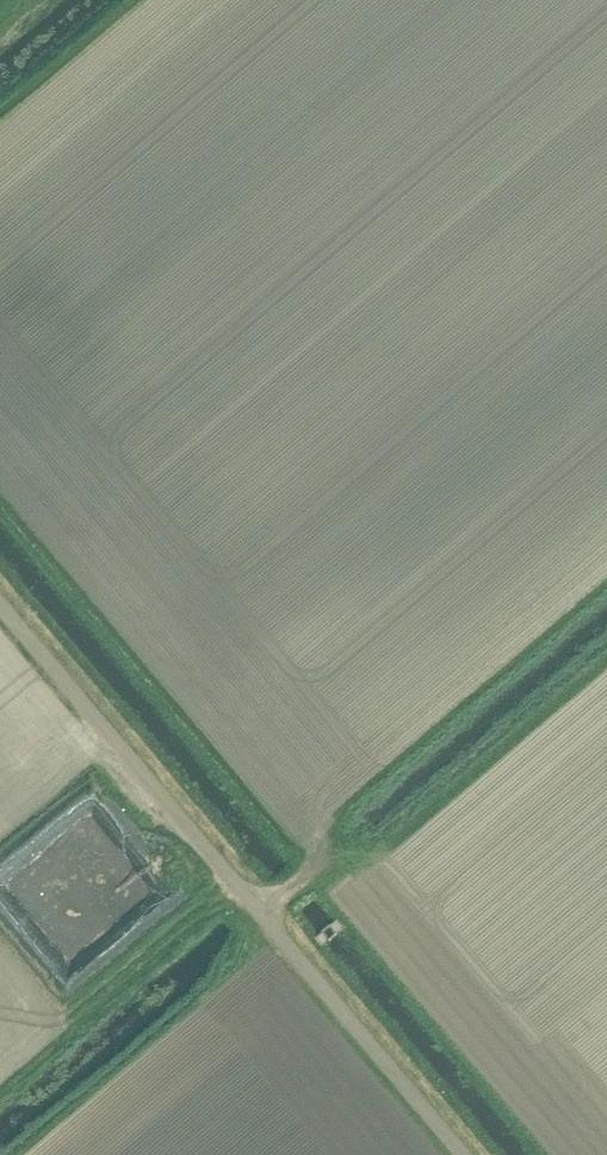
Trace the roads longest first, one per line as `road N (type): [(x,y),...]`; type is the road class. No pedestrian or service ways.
road 1 (track): [(465,1154),(0,602)]

